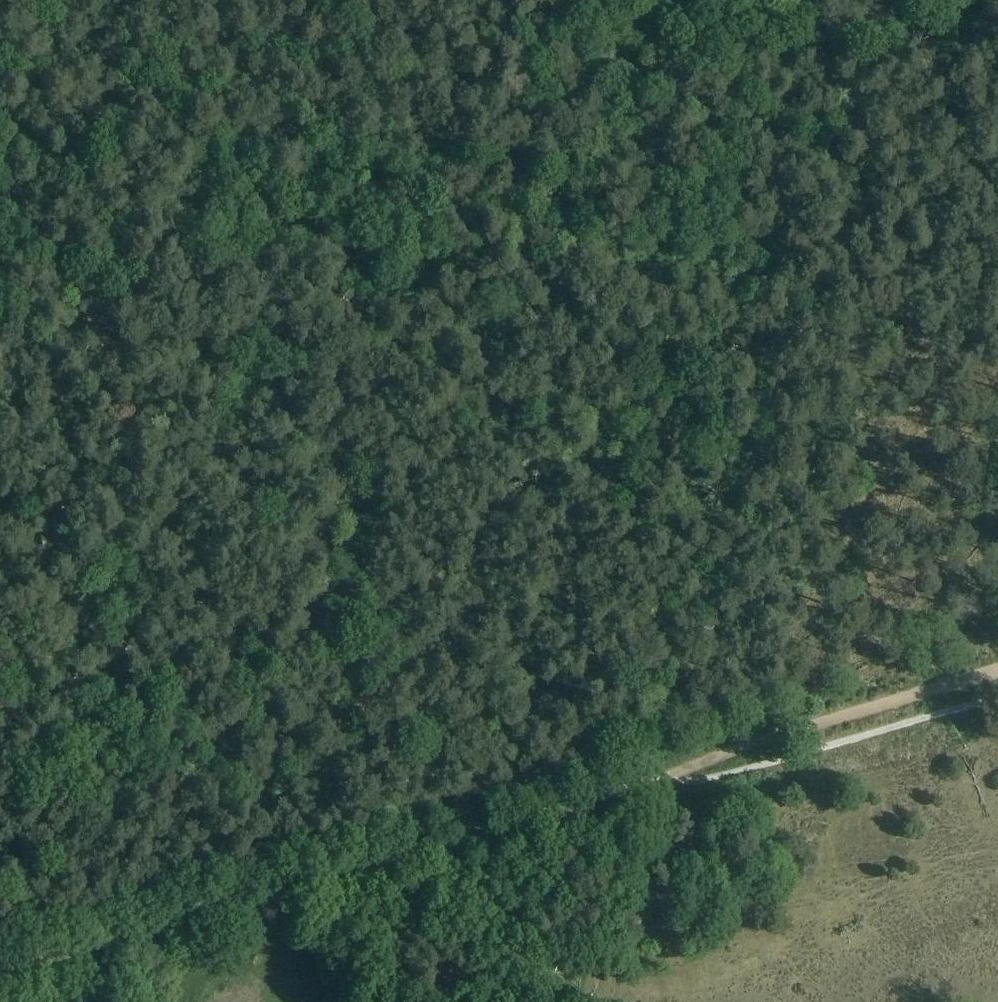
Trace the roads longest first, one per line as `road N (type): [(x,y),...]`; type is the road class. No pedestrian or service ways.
road 1 (track): [(997,672),(444,850),(0,971)]

